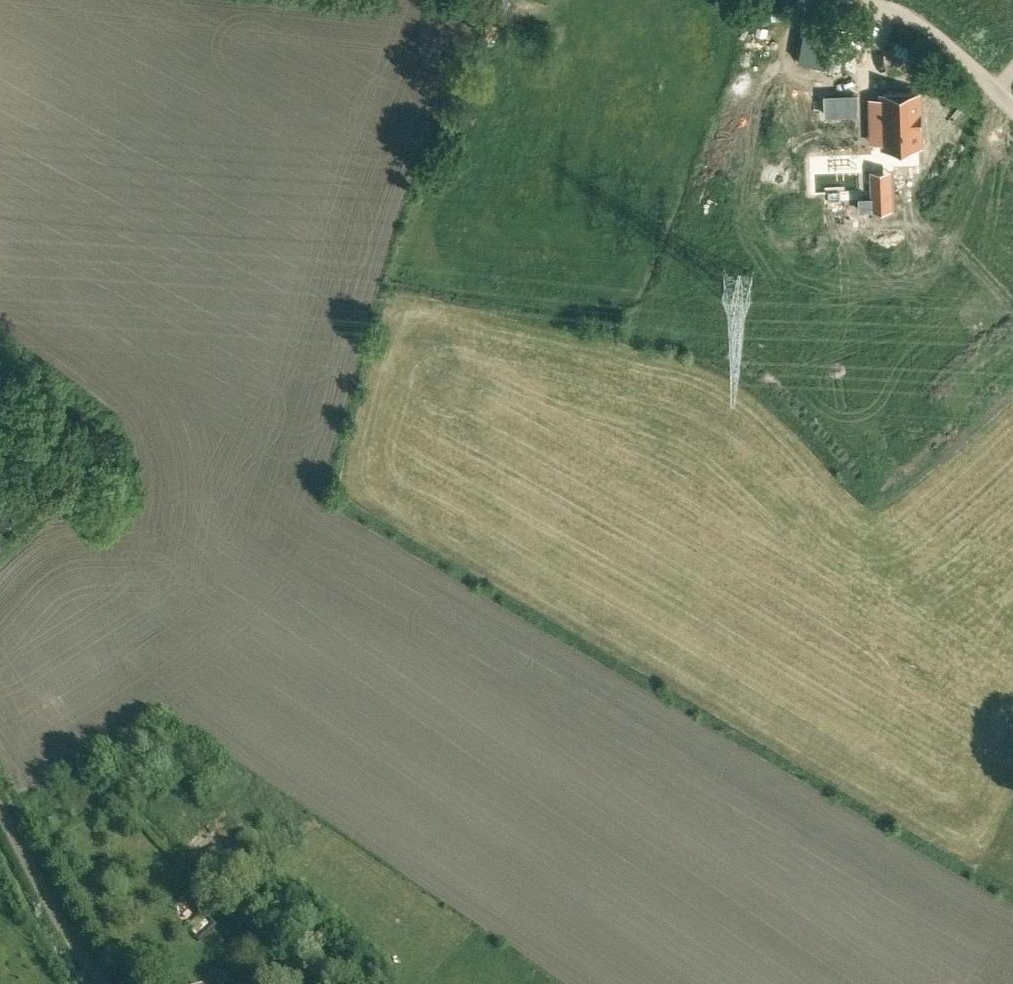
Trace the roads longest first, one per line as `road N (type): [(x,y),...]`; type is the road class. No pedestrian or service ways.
road 1 (unclassified): [(1012,113),(929,39),(850,0)]
road 2 (residential): [(93,983),(0,835)]

